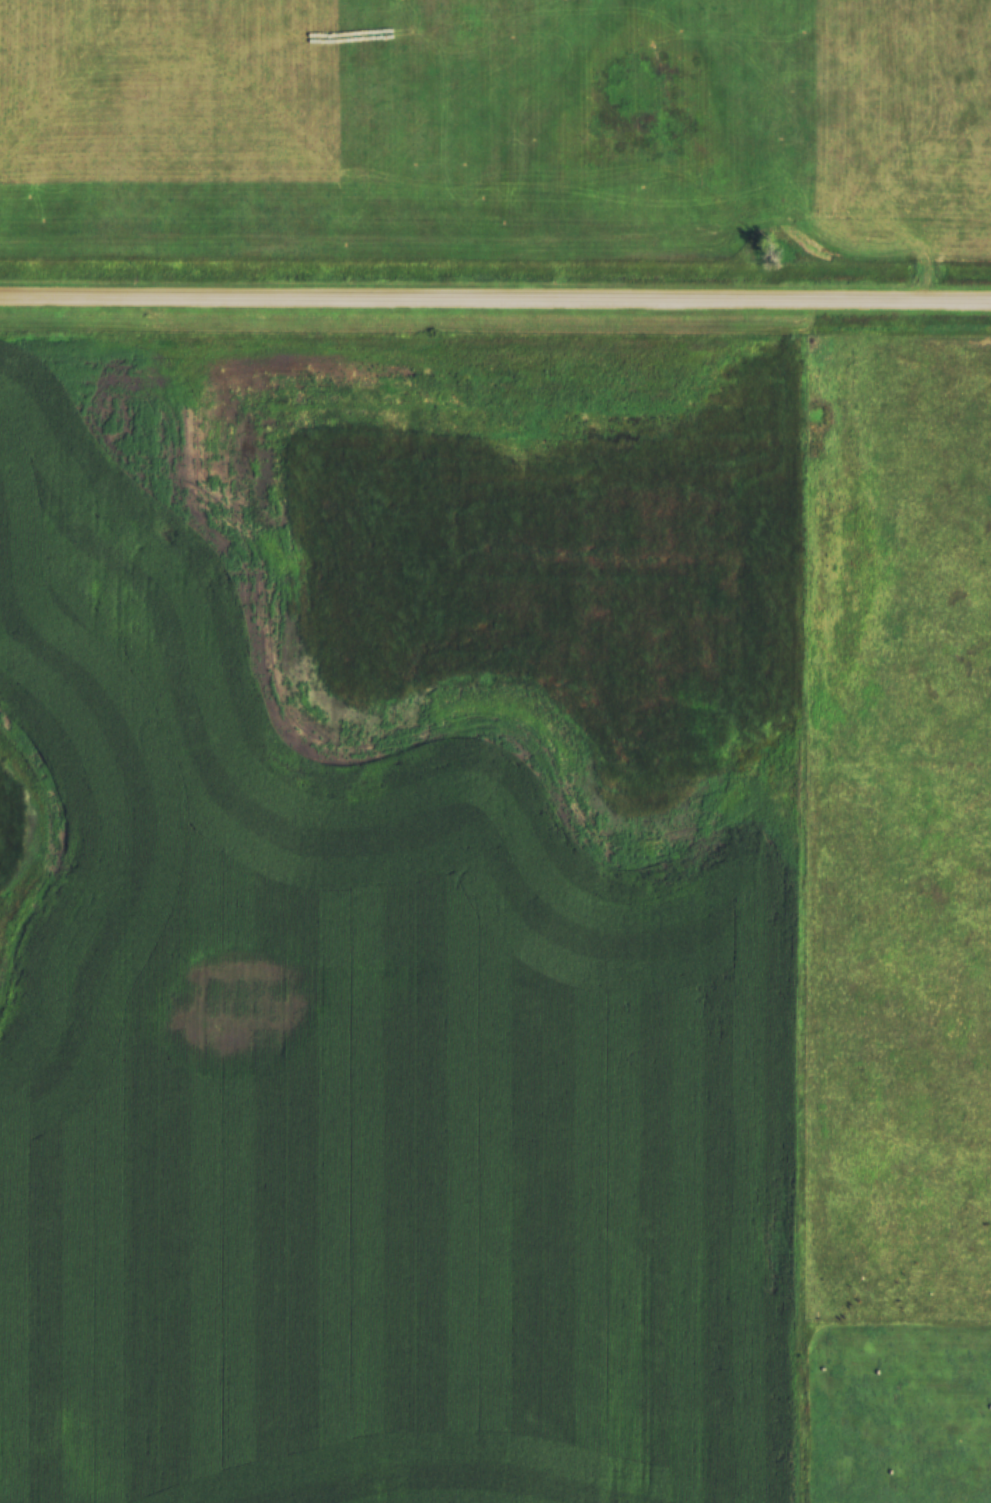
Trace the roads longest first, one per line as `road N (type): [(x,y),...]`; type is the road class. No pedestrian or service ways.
road 1 (residential): [(0,300),(990,303)]

